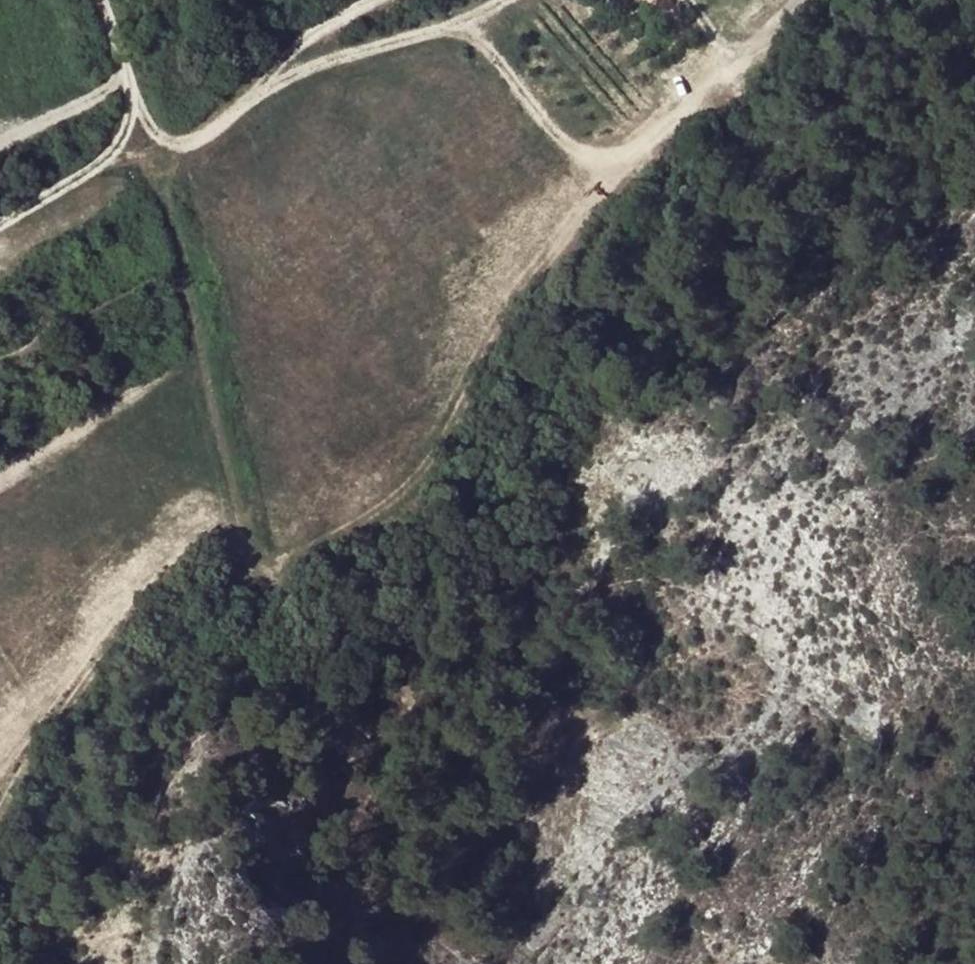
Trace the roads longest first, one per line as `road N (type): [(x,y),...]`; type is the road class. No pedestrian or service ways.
road 1 (residential): [(99,0),(136,107),(102,162),(0,225)]

